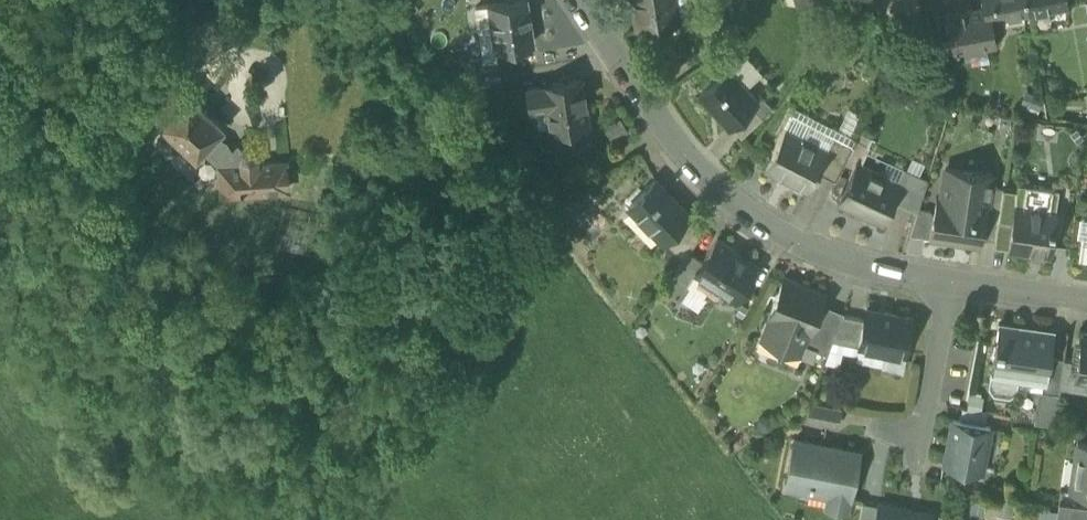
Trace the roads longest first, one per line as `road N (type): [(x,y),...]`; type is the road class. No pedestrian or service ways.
road 1 (residential): [(950,279),(860,267),(777,233),(686,149),(643,96)]
road 2 (residential): [(950,279),(923,434),(882,427)]
road 3 (residential): [(643,96),(736,30),(728,0)]
road 4 (residential): [(1086,301),(950,279)]

